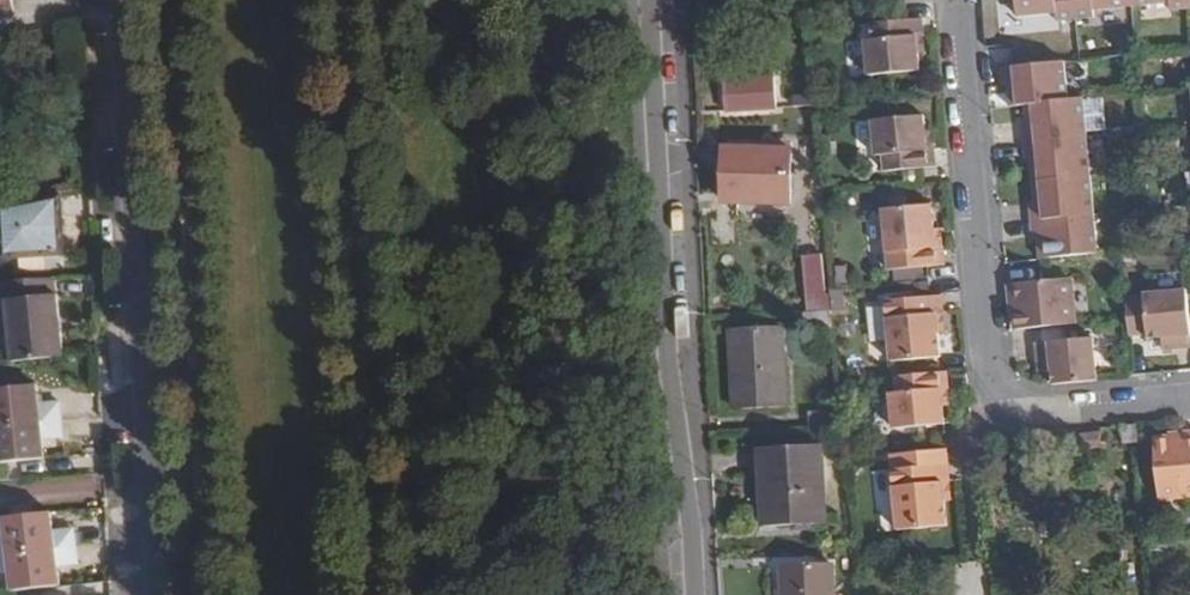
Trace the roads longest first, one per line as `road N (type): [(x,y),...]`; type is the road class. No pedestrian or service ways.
road 1 (residential): [(696,594),(653,0)]
road 2 (residential): [(120,0),(154,594)]
road 3 (residential): [(955,0),(987,352),(998,381),(1020,402),(1045,411),(1189,398)]

